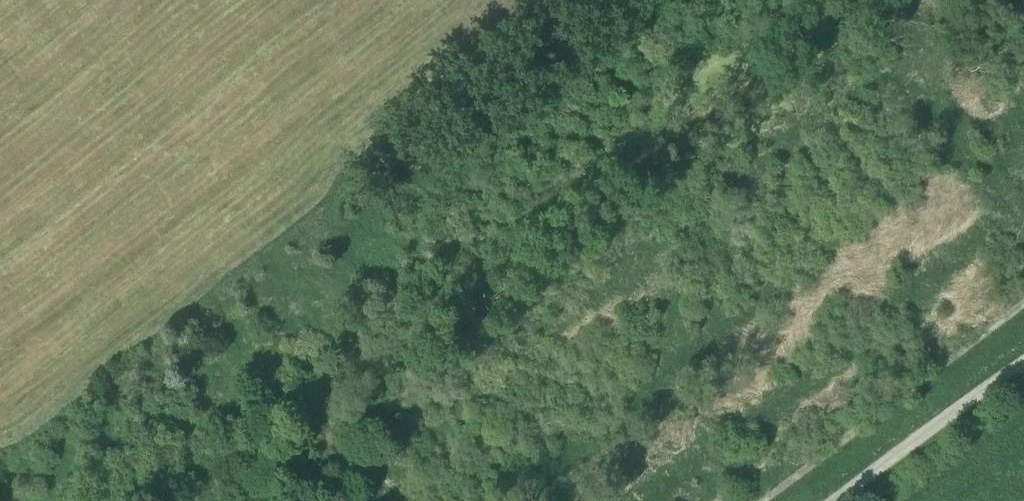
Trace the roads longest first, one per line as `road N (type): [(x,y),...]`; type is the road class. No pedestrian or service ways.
road 1 (unclassified): [(1023,360),(836,500)]

